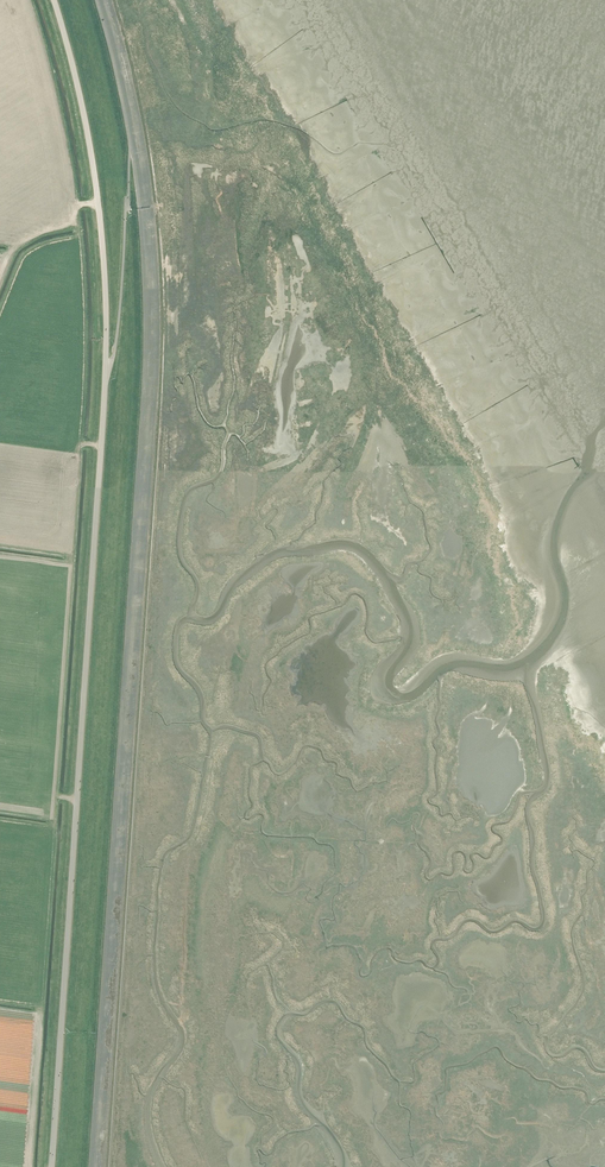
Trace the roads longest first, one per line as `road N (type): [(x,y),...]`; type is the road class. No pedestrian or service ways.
road 1 (unclassified): [(52,1166),(107,329),(89,137),(54,0)]
road 2 (track): [(131,145),(150,360),(94,1166)]

